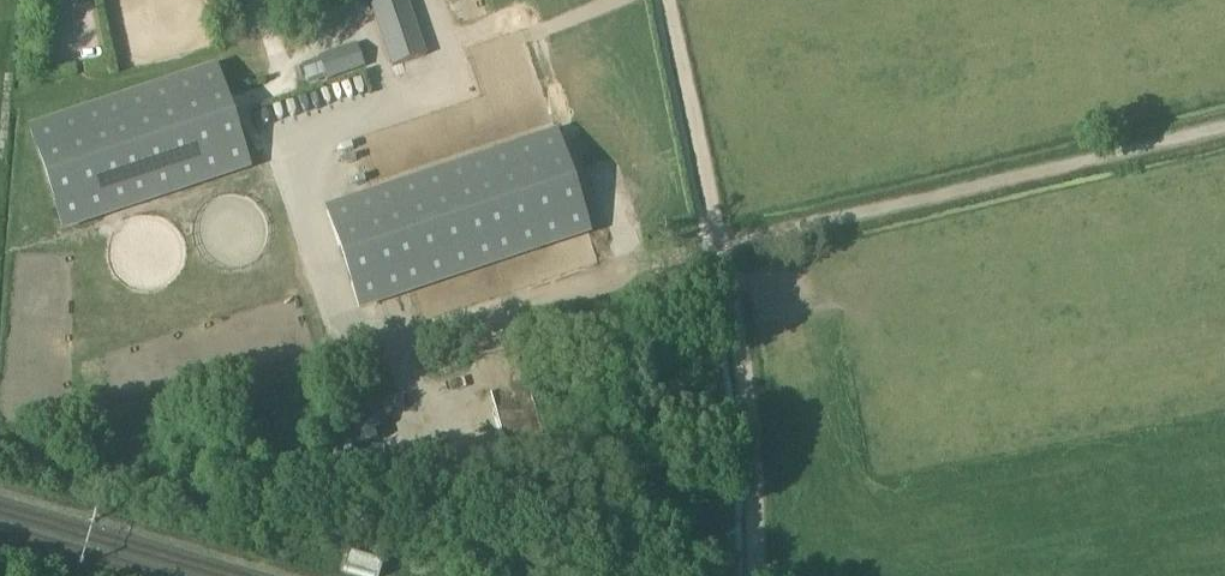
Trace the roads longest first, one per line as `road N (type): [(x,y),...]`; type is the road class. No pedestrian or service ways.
road 1 (track): [(674,0),(749,395),(756,575)]
road 2 (track): [(495,302),(709,248)]

